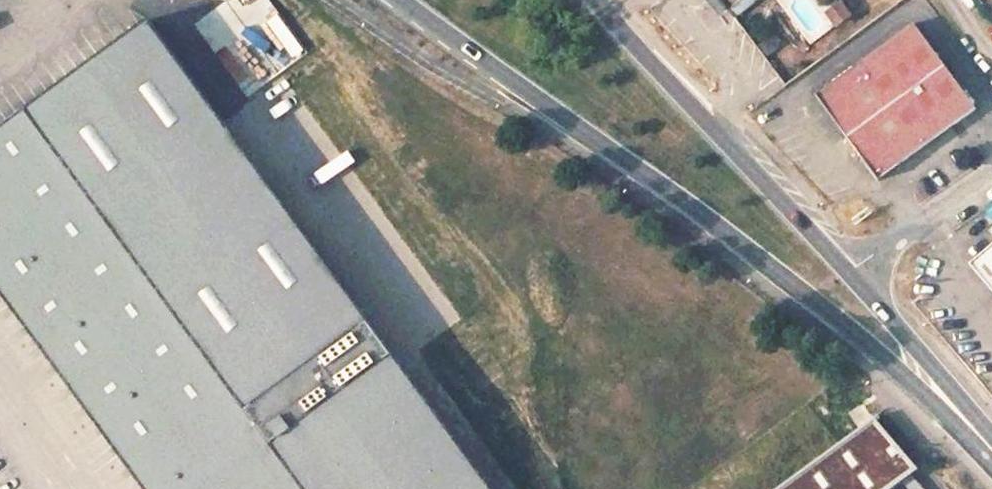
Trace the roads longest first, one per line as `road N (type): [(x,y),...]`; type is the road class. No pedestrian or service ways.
road 1 (primary): [(392,0),(897,389),(991,477)]
road 2 (primary): [(855,275),(604,0)]
road 3 (primary): [(991,432),(855,275)]
road 4 (residential): [(991,180),(855,275)]

